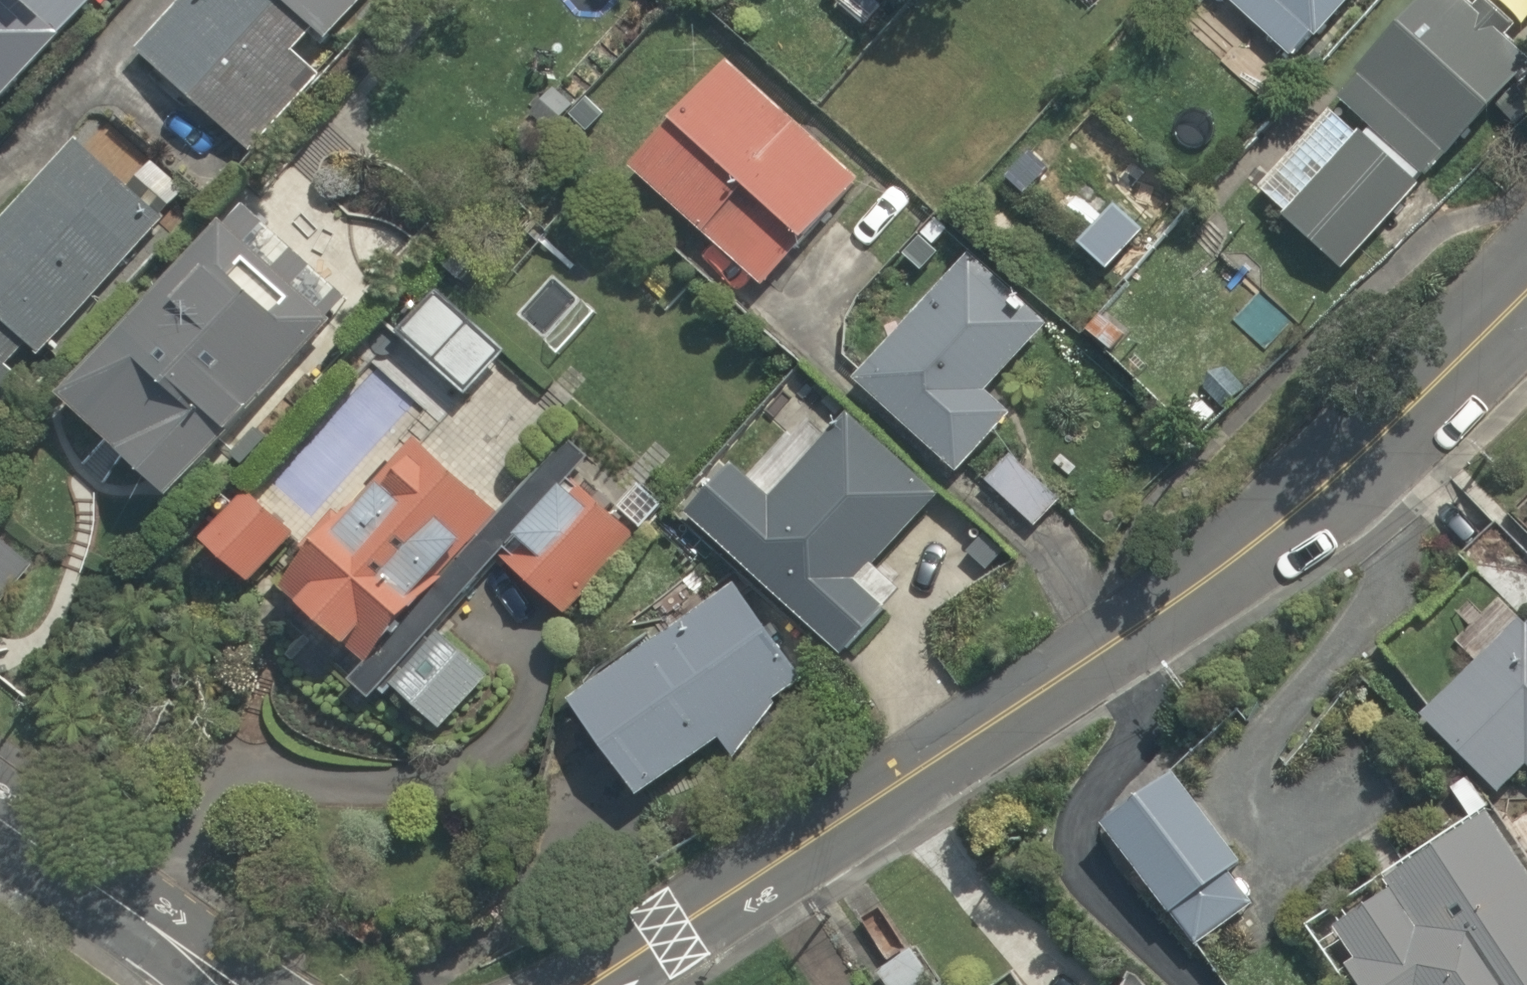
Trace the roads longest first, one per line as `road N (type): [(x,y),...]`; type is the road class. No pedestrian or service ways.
road 1 (residential): [(1526,292),(1309,500),(1183,598),(591,984)]
road 2 (residential): [(225,984),(0,821)]

